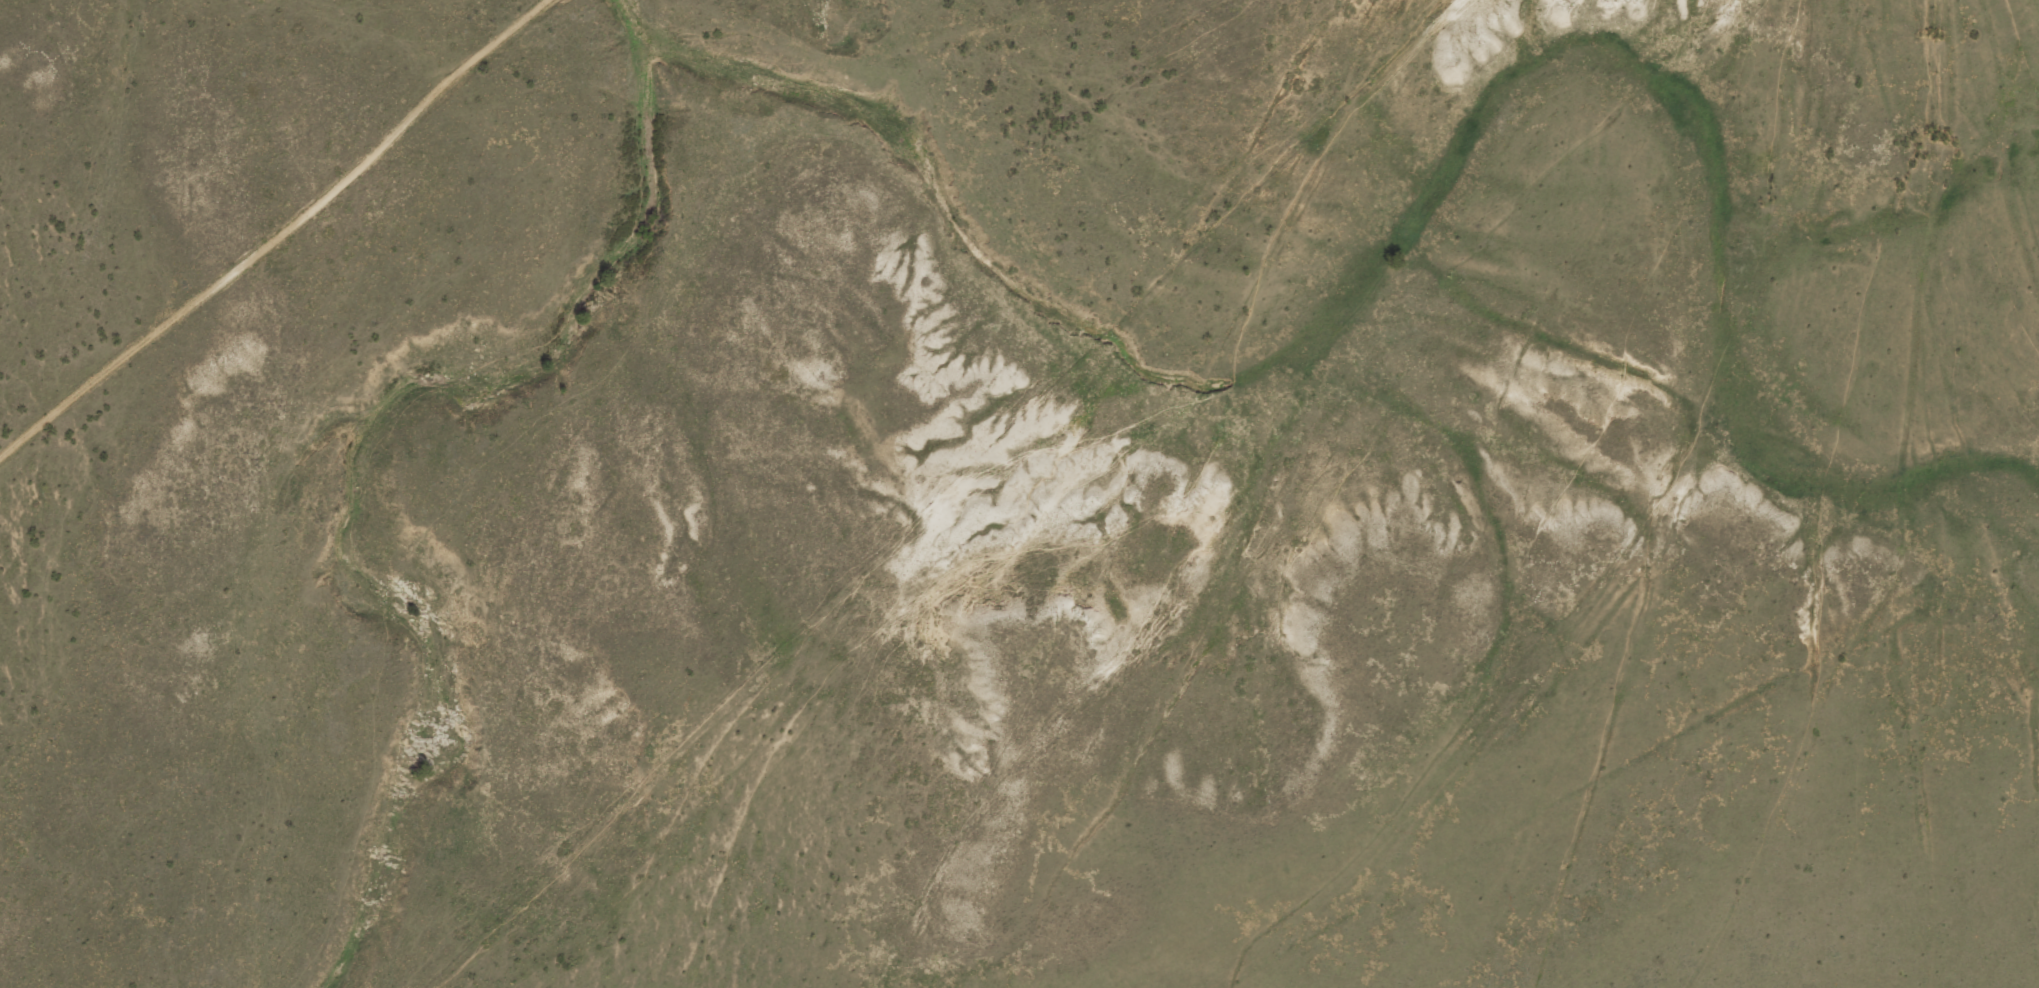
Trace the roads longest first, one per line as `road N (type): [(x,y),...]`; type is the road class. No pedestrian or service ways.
road 1 (residential): [(1807,987),(1854,904),(1913,681),(1900,179),(1908,0)]

